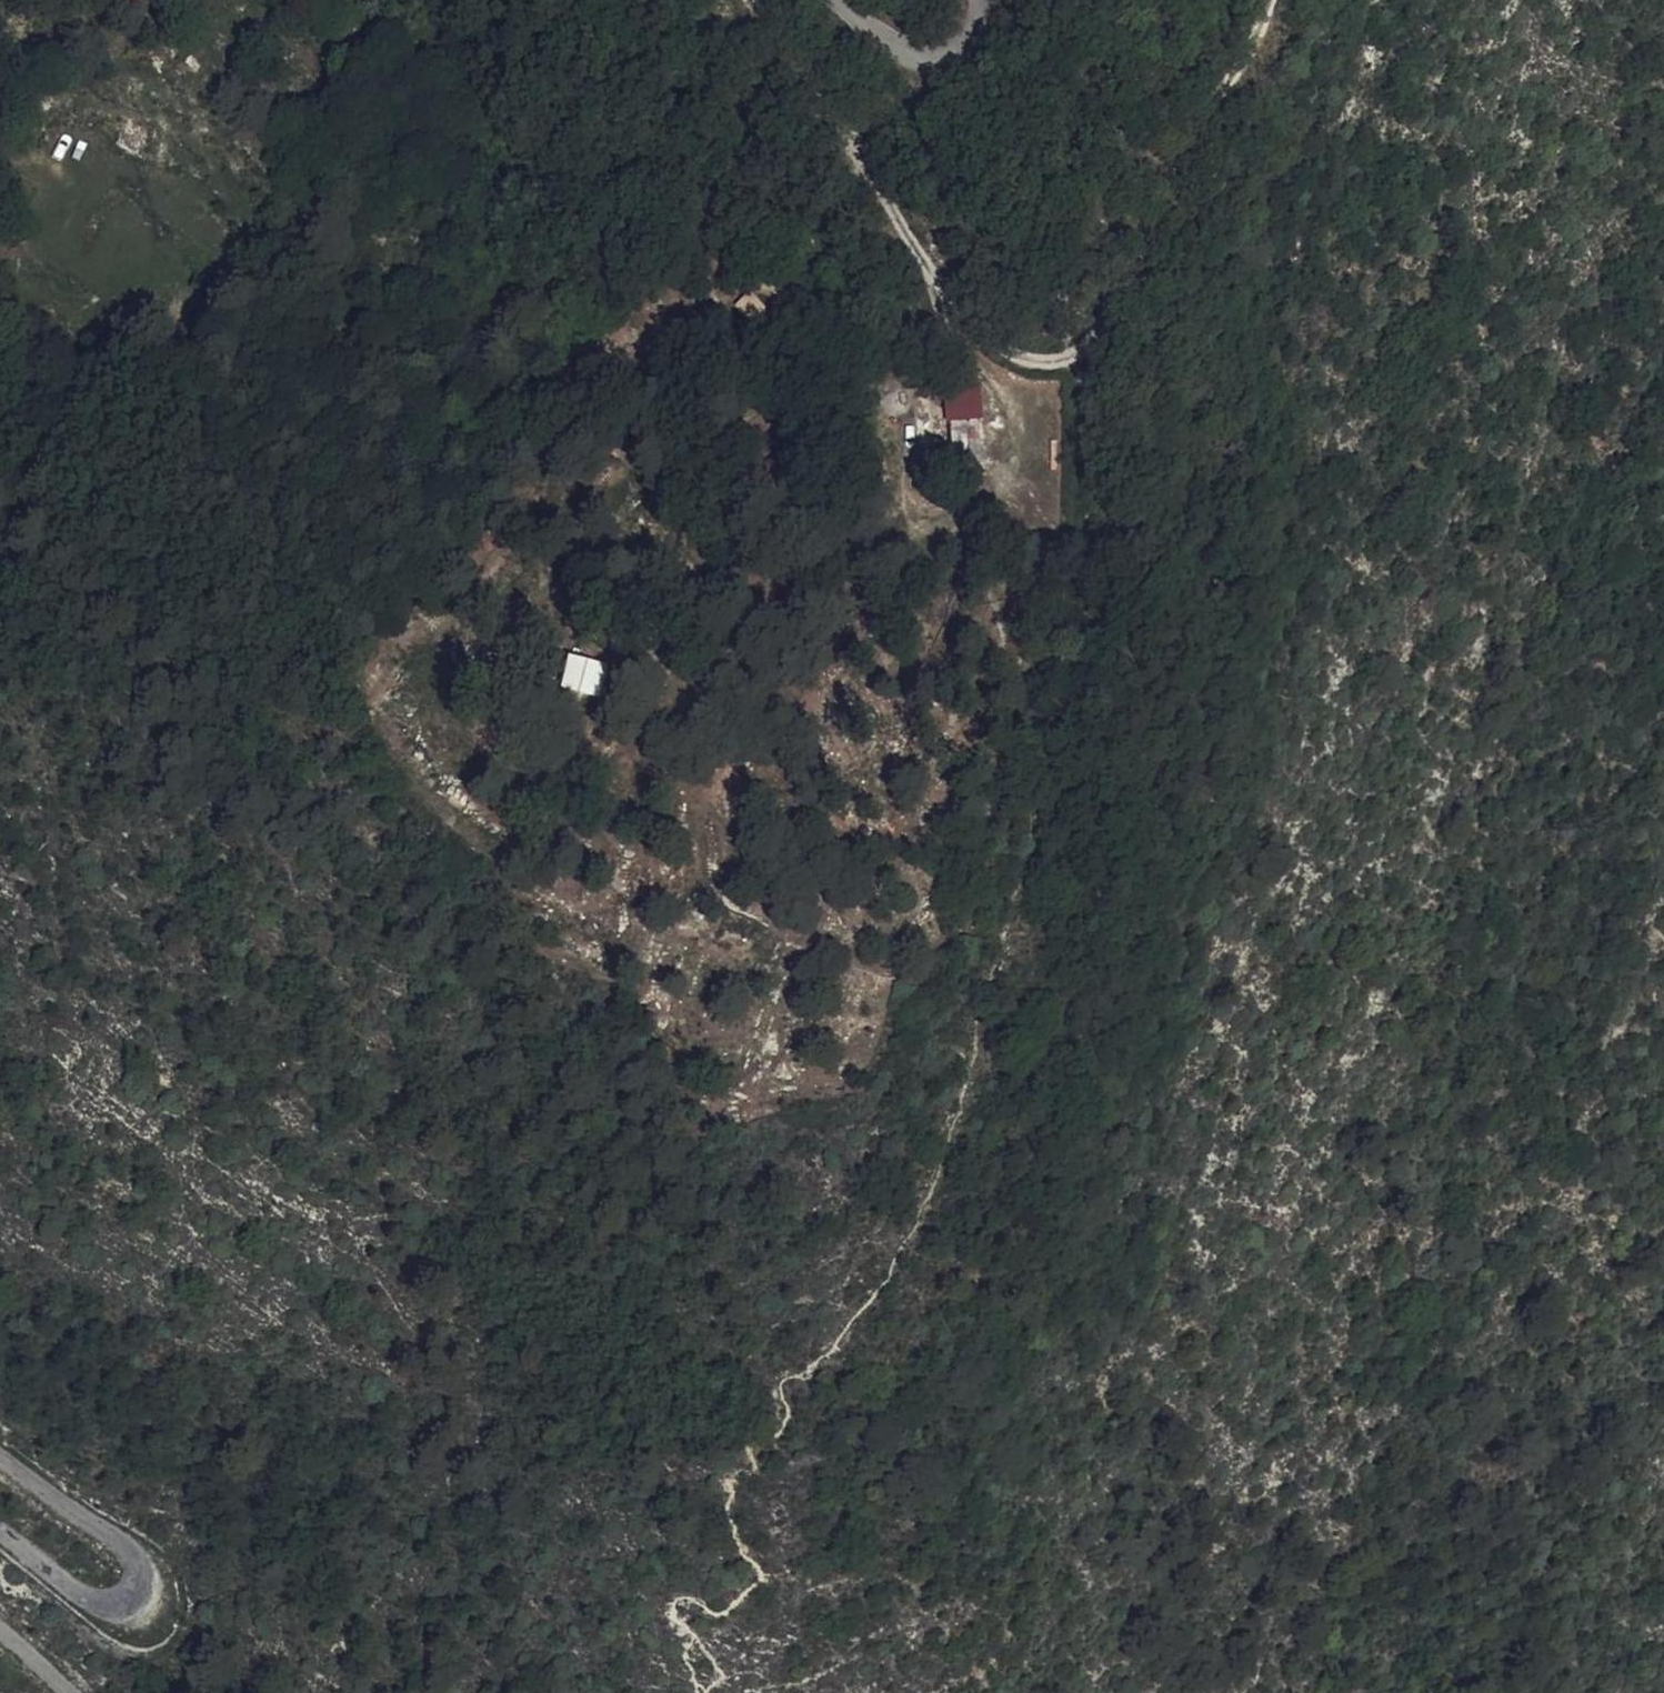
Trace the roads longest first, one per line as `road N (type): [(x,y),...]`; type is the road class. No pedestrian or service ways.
road 1 (track): [(747,0),(953,306),(1011,354),(1074,359)]
road 2 (track): [(1278,0),(1146,276),(1074,359)]
road 3 (unclassified): [(0,1536),(92,1604),(116,1603),(140,1583),(136,1552),(0,1453)]
road 4 (unclassified): [(835,0),(888,44),(929,61),(966,55),(981,17),(976,0)]

